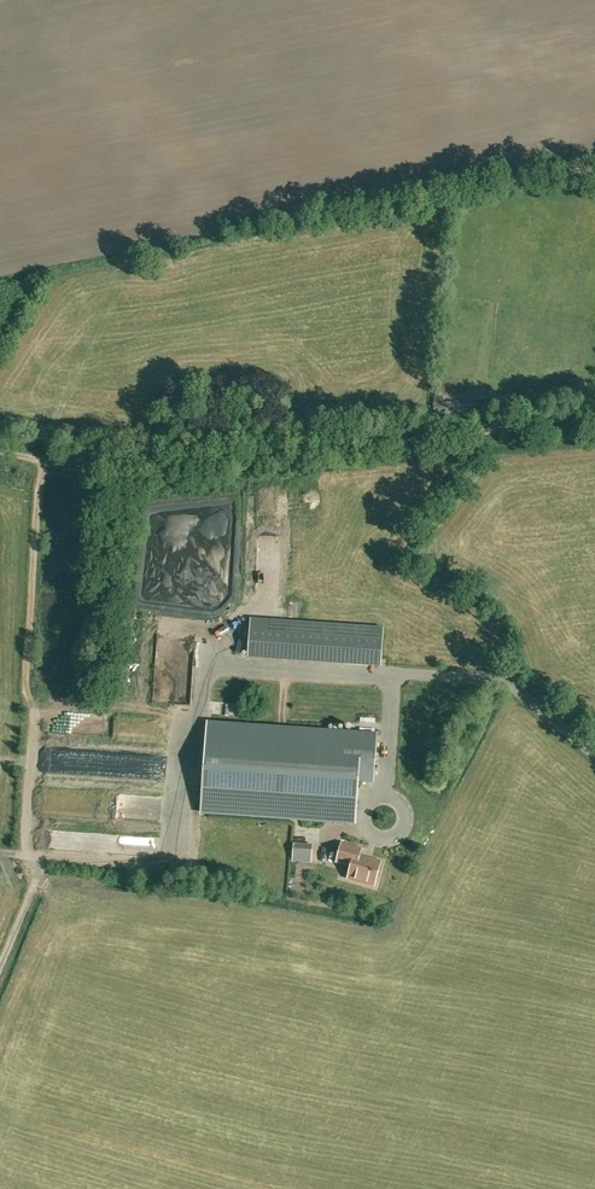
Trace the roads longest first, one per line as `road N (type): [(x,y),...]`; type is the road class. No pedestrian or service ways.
road 1 (track): [(0,451),(108,469),(271,463),(594,423)]

